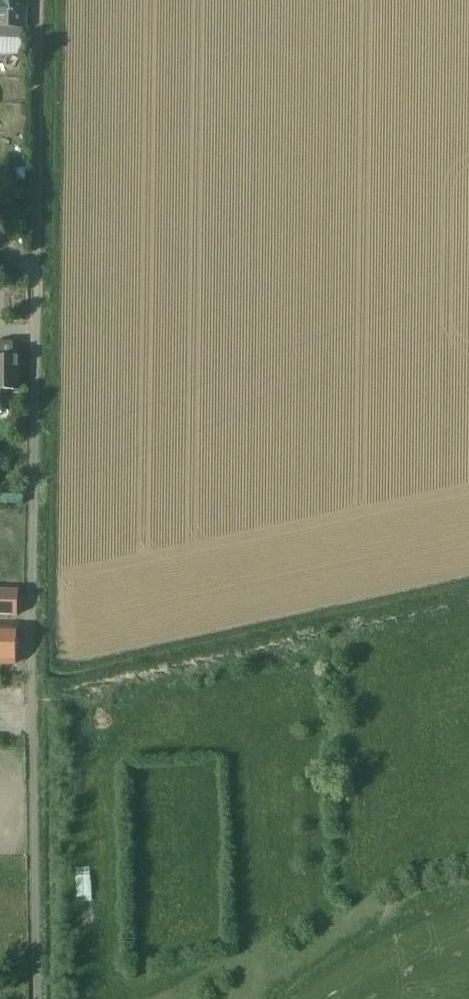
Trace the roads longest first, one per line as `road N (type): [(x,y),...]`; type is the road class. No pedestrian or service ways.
road 1 (unclassified): [(43,998),(34,105)]

